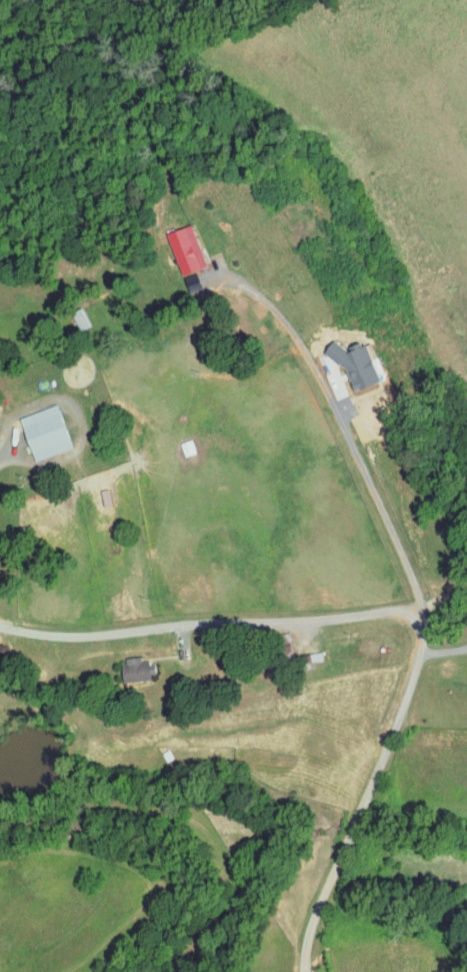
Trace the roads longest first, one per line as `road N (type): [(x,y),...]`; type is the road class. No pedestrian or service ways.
road 1 (residential): [(304,971),(309,931),(412,677),(419,652),(414,623),(390,612),(76,636),(0,624)]

